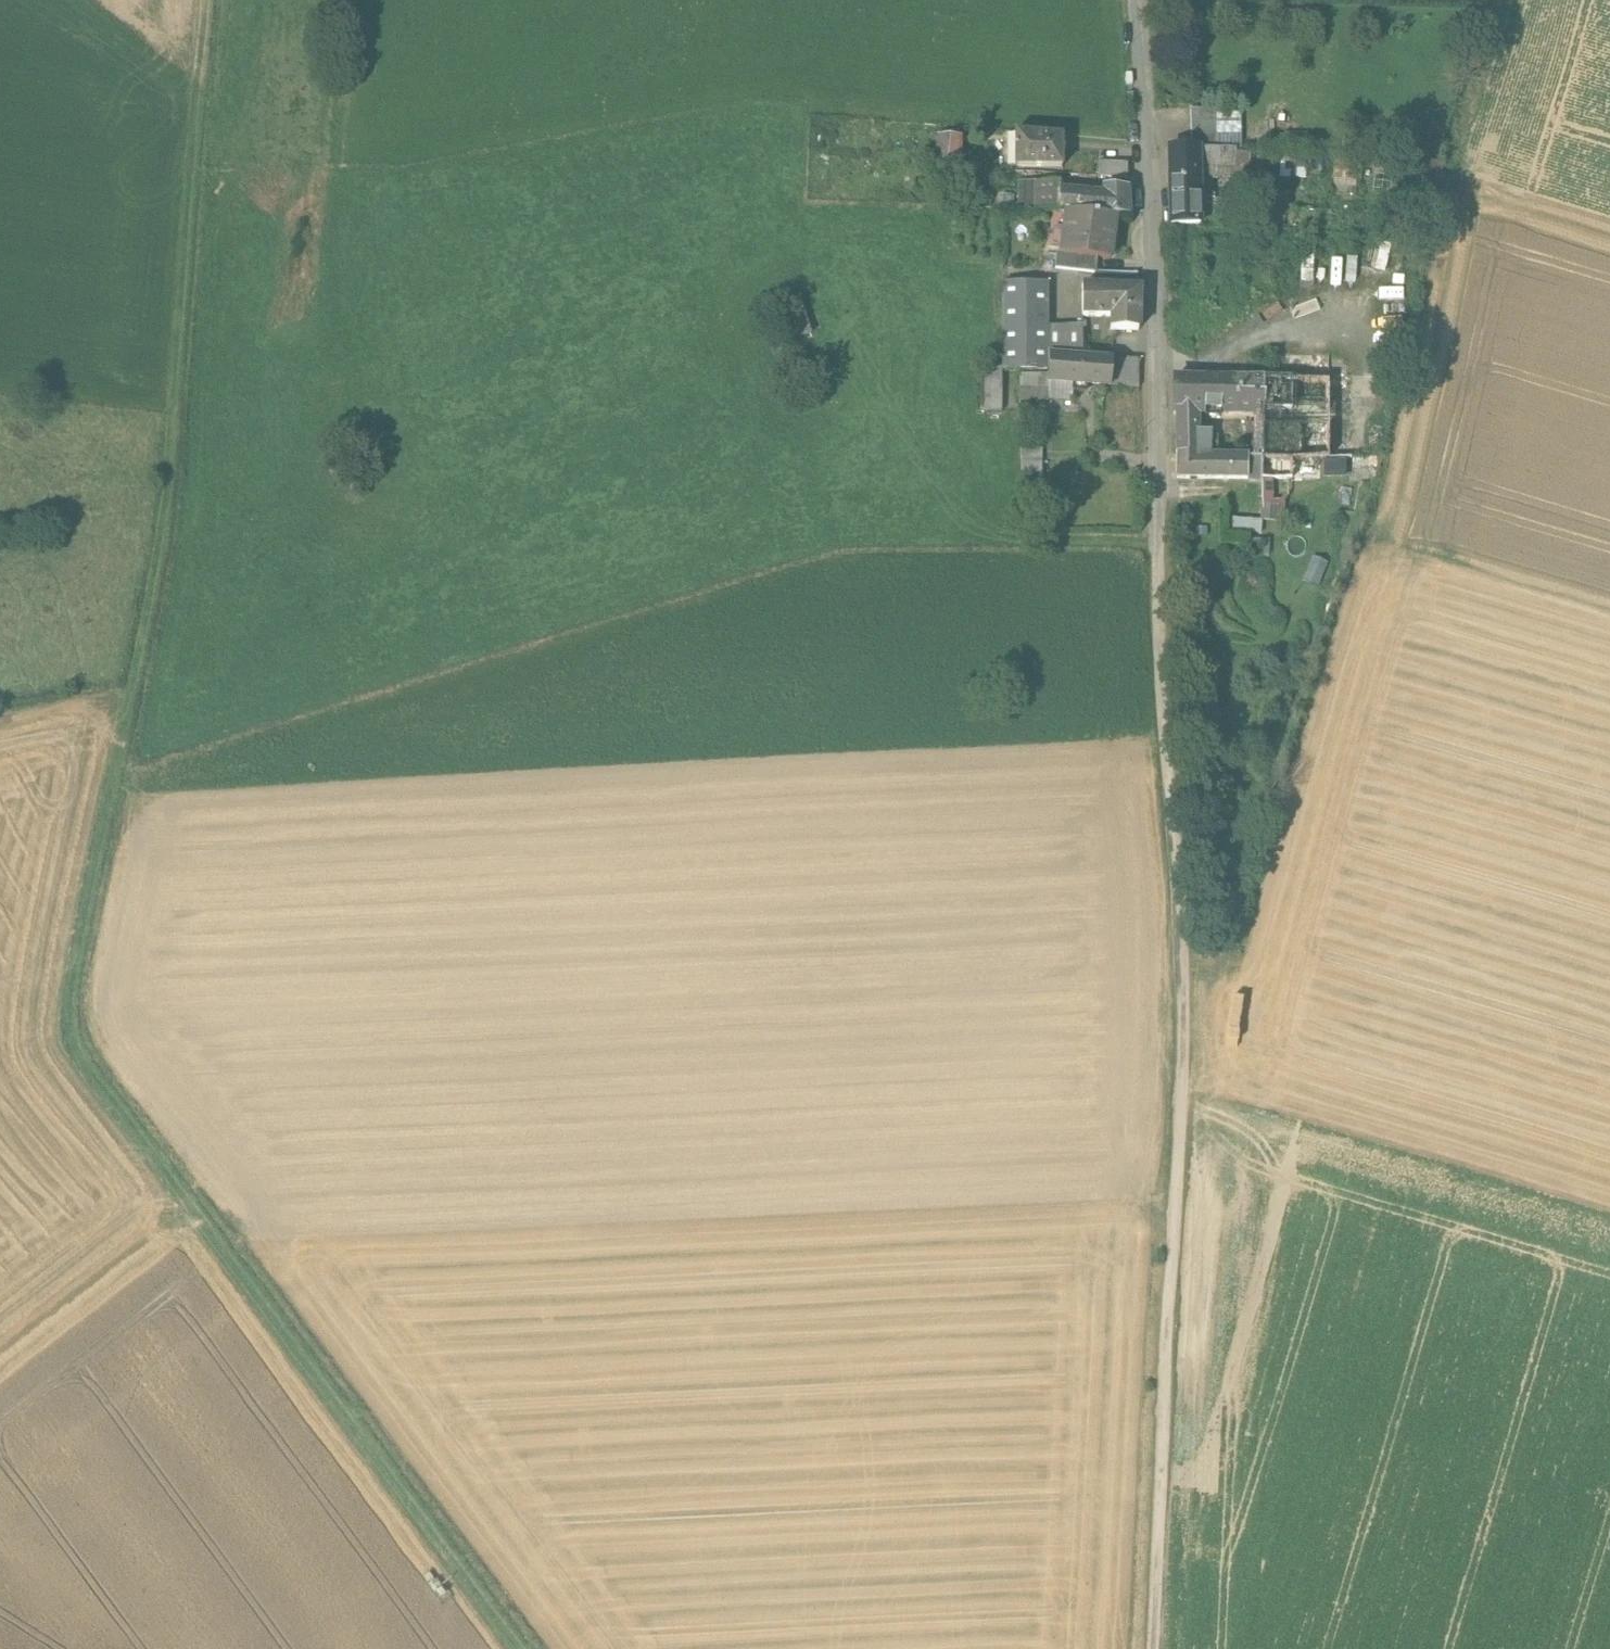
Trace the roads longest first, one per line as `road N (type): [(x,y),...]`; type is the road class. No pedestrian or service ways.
road 1 (track): [(532,1648),(97,1063),(72,1000),(172,486),(206,0)]
road 2 (track): [(1153,1648),(1182,1006),(1157,553)]
road 3 (unclassified): [(1139,0),(1163,387),(1157,553)]

